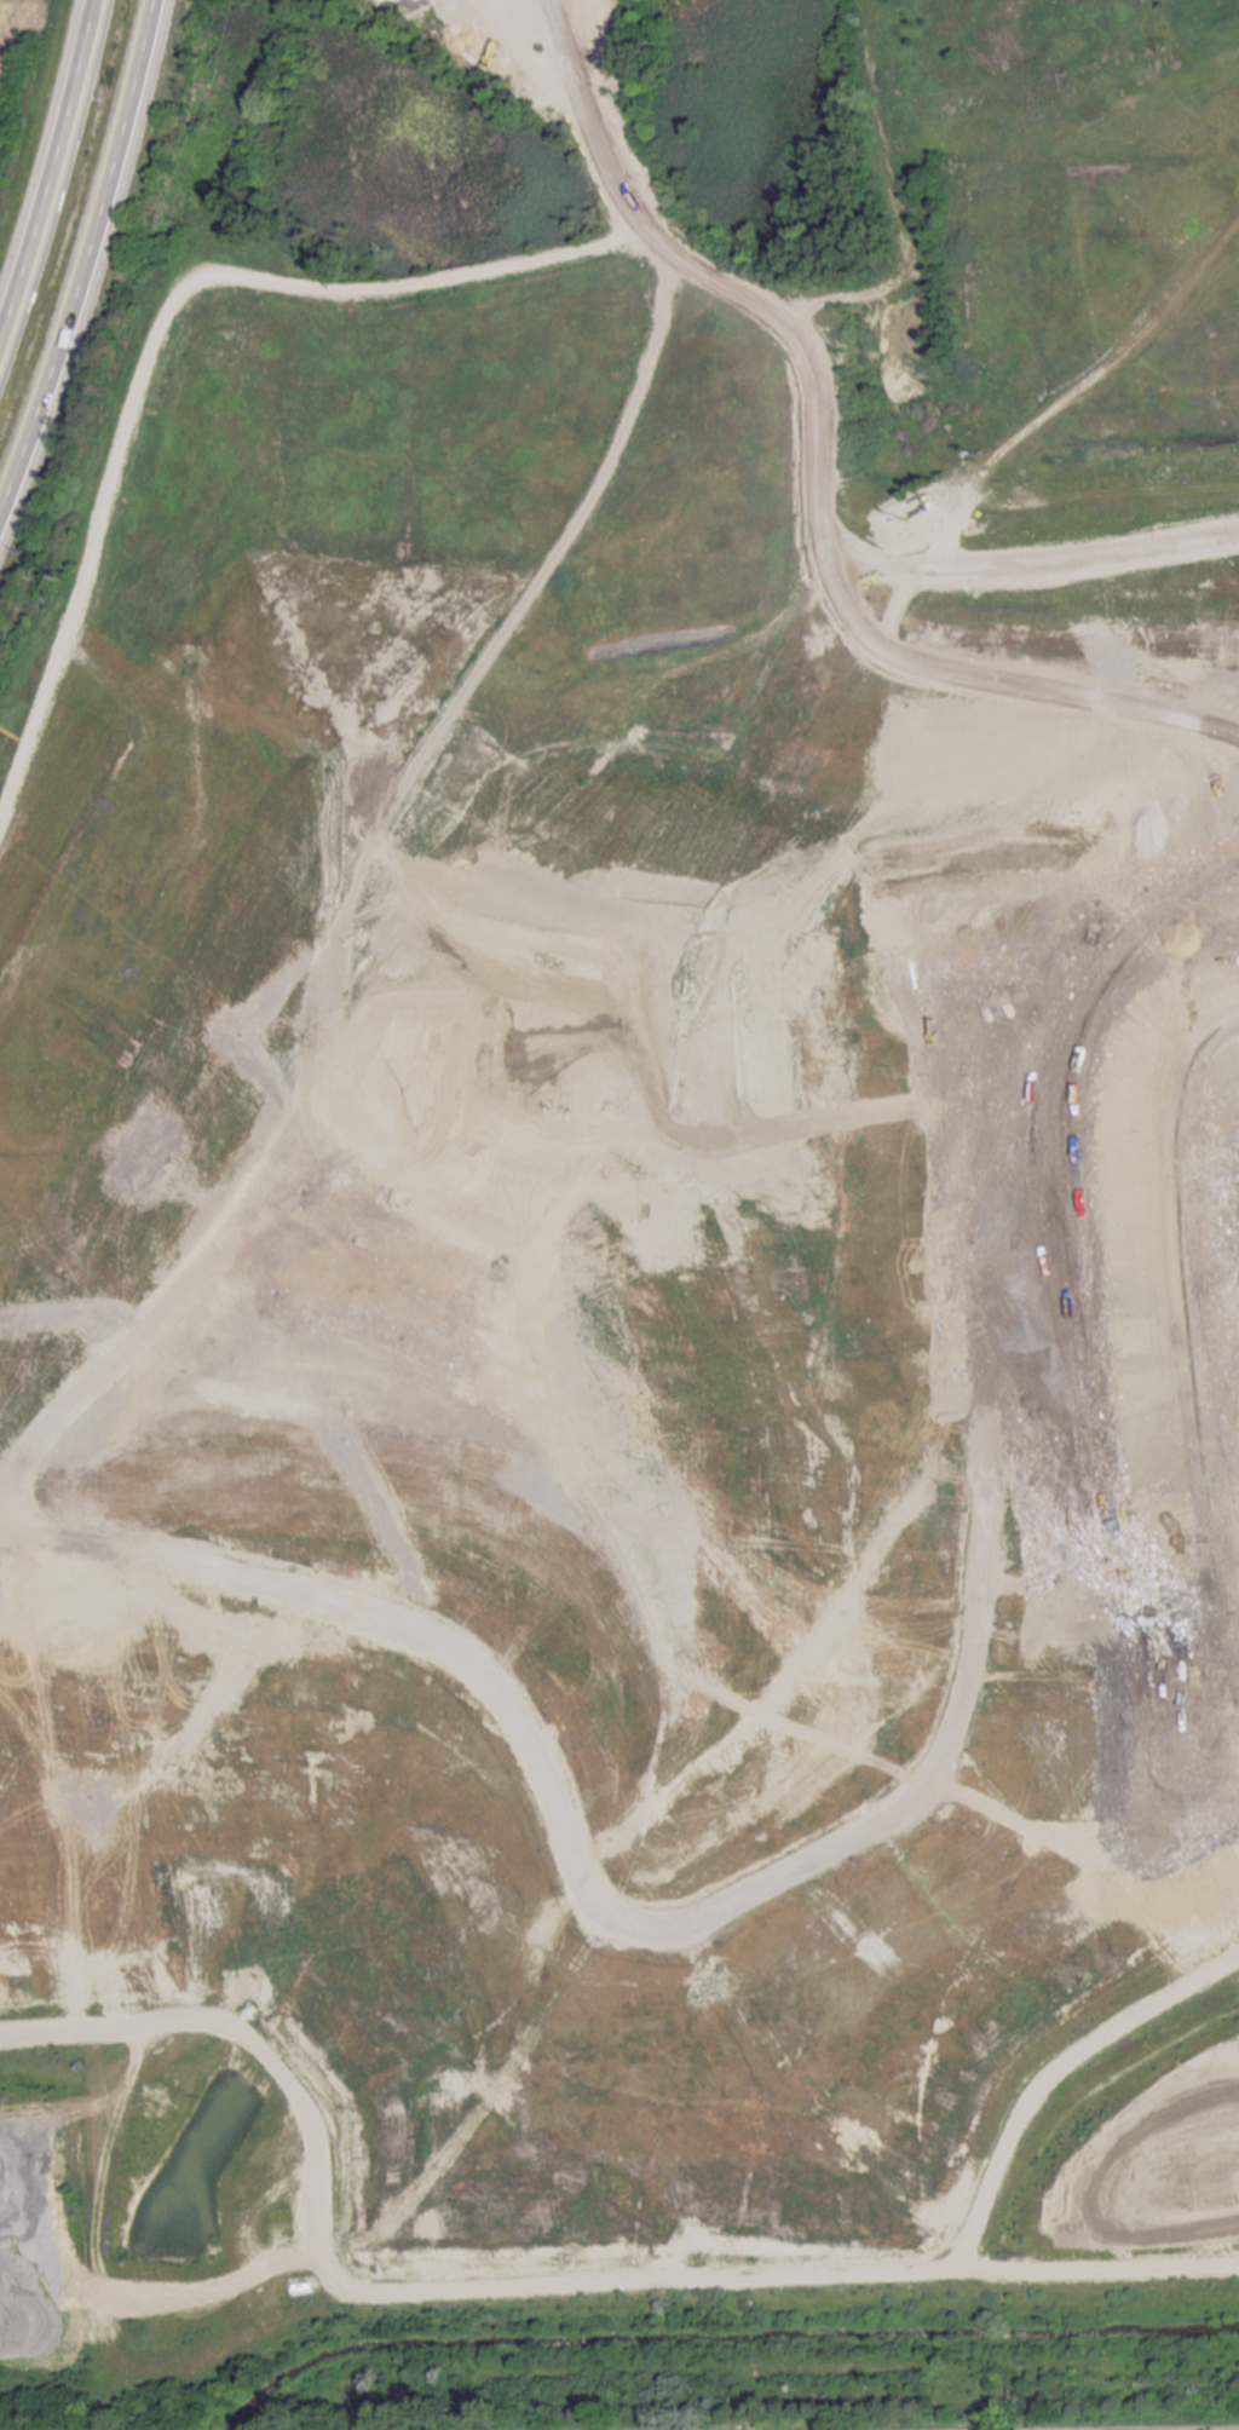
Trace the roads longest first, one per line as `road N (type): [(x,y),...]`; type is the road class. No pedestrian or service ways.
road 1 (motorway): [(0,500),(117,162),(156,0)]
road 2 (track): [(1238,239),(1154,328),(910,546)]
road 3 (motorway): [(106,0),(0,373)]

